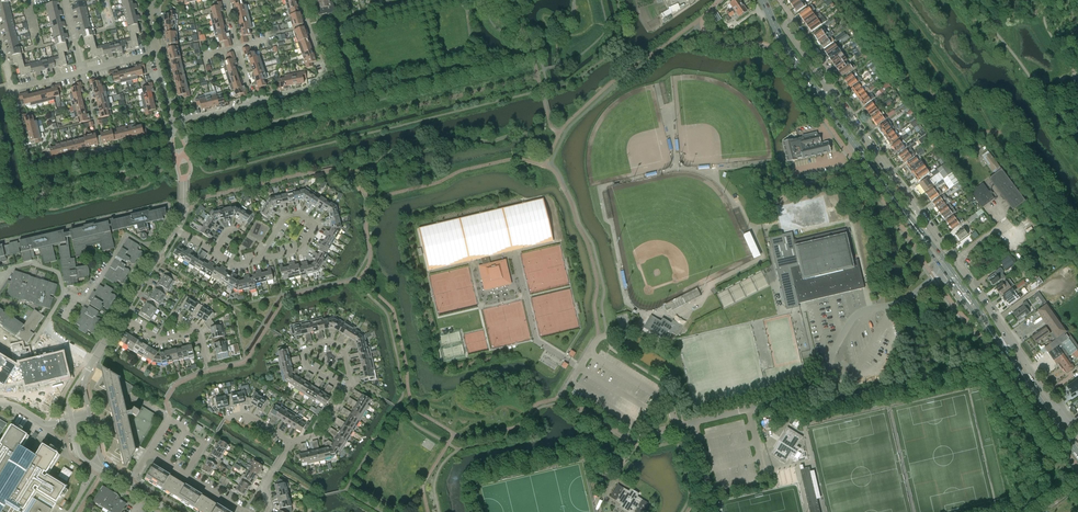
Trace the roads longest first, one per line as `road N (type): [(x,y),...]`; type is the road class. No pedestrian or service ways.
road 1 (unclassified): [(626,458),(643,436),(806,393),(858,313),(907,299),(947,270)]
road 2 (residential): [(1010,340),(829,89)]
road 3 (secondary): [(947,270),(820,95)]
road 4 (residential): [(30,169),(175,132),(172,123)]
road 5 (residential): [(30,169),(10,90),(82,72)]
road 6 (residential): [(348,391),(307,367),(304,349),(330,342),(344,350),(351,385)]
road 7 (secondary): [(1077,455),(1001,347)]

